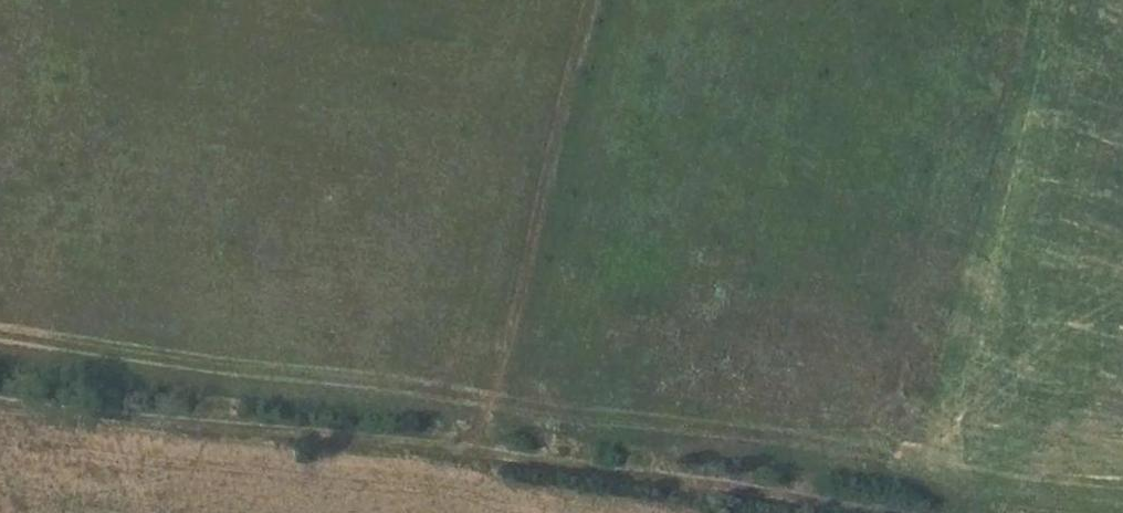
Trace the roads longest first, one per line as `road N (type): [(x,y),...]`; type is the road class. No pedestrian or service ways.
road 1 (track): [(601,0),(471,454),(940,512)]
road 2 (track): [(471,454),(0,392)]

